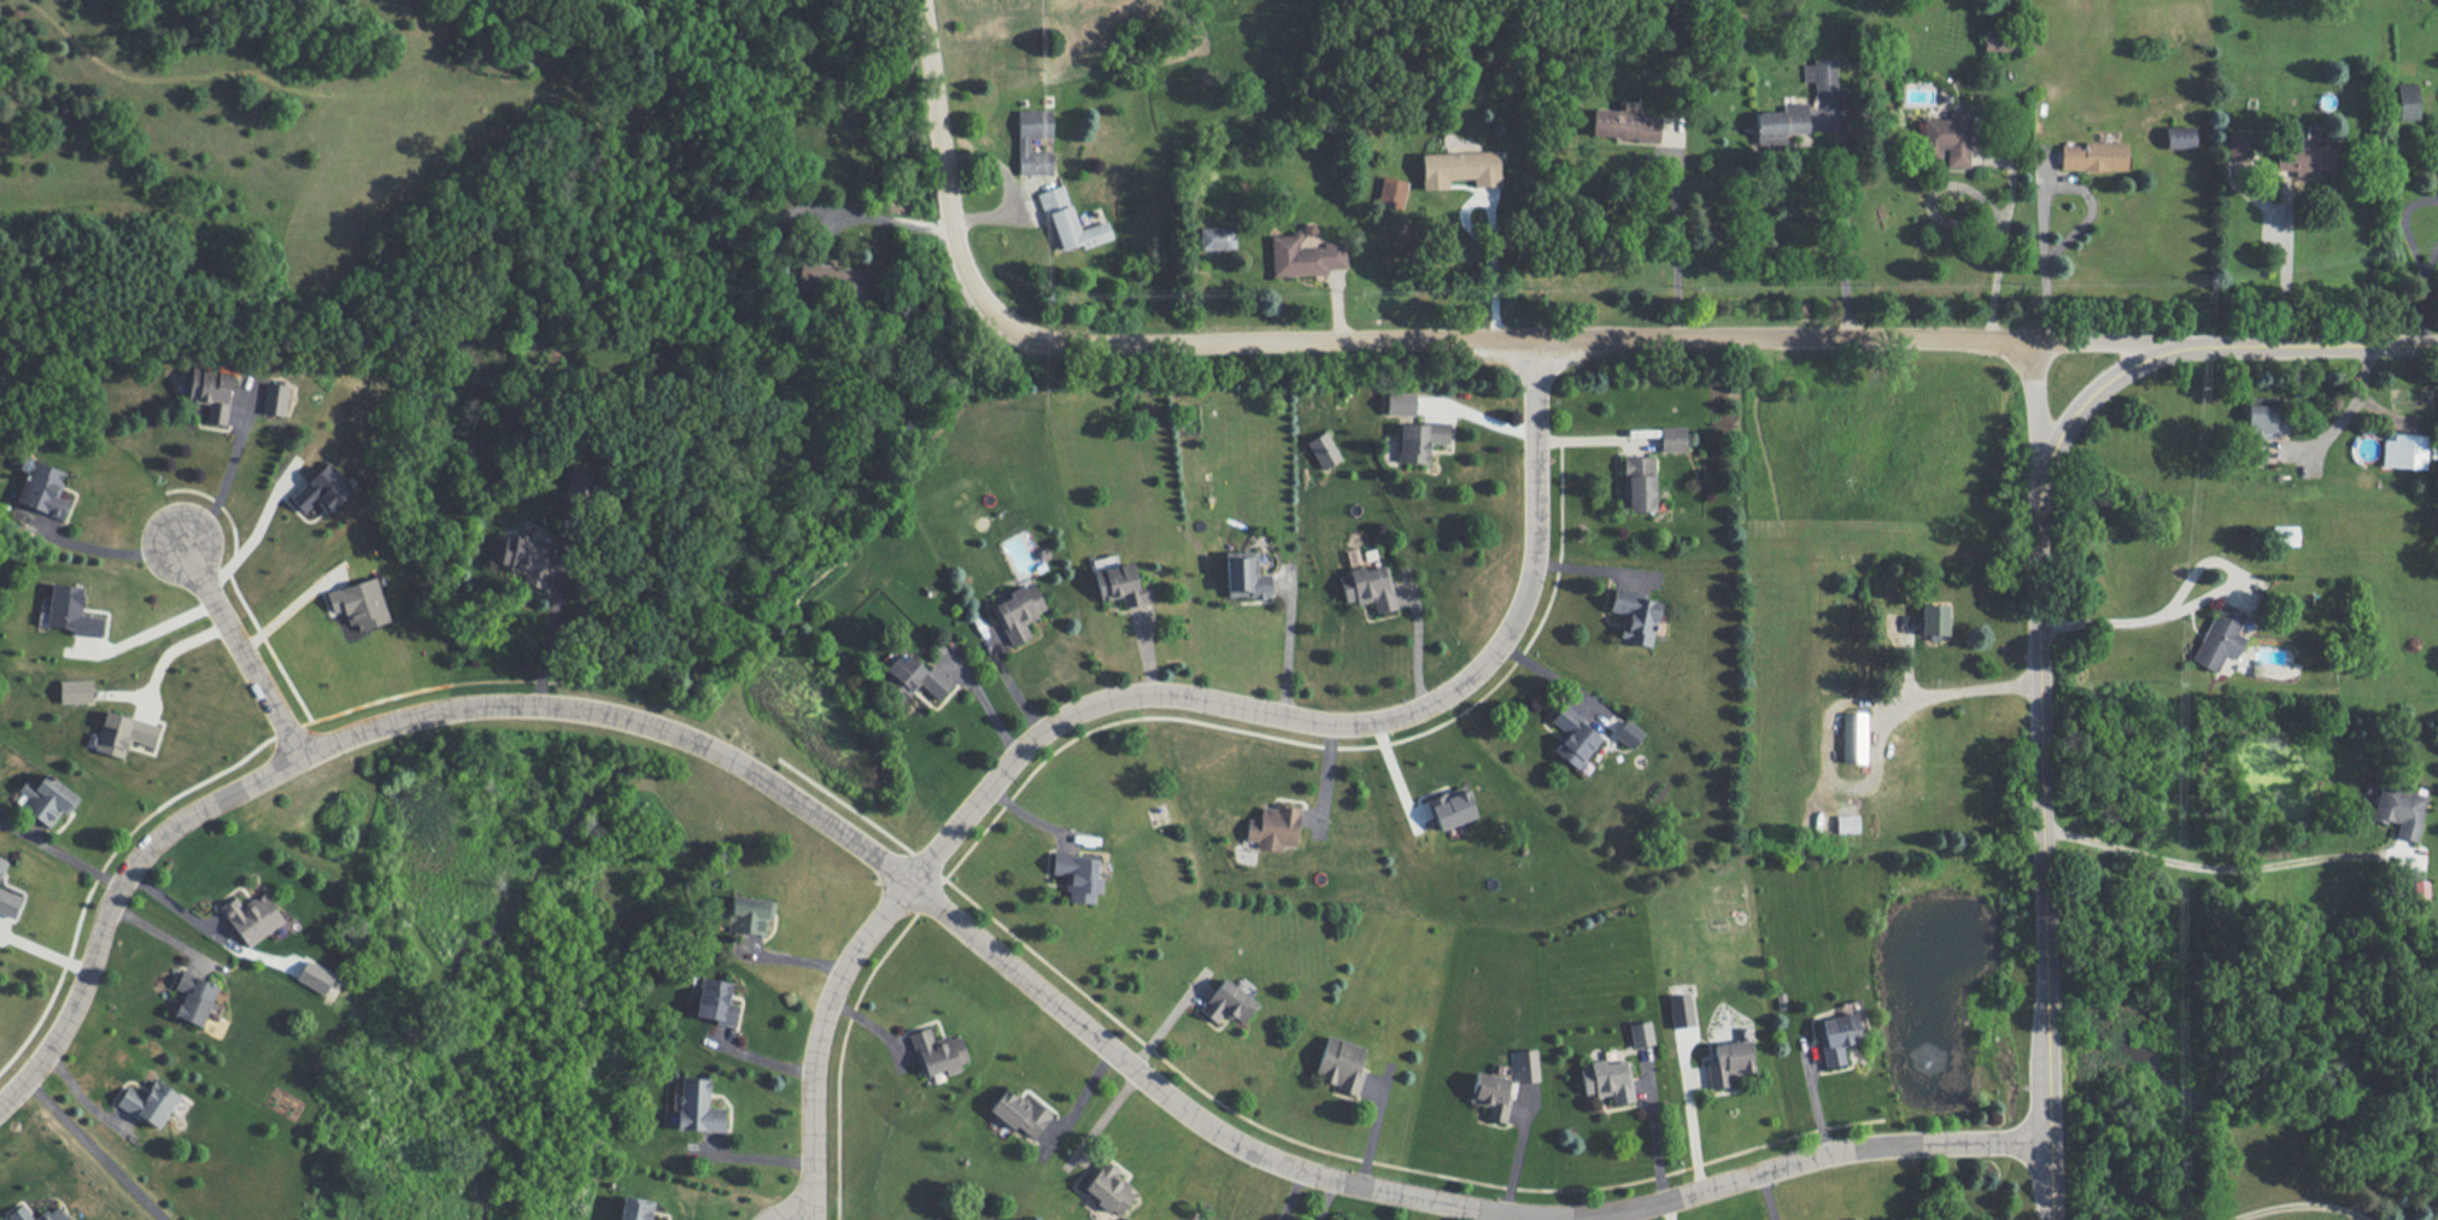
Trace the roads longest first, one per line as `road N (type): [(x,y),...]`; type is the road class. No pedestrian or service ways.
road 1 (residential): [(2050,1140),(1836,1149),(1652,1201),(1572,1214),(1359,1184),(1207,1122),(912,879),(761,773),(660,725),(517,700),(386,721),(303,753),(164,829),(124,878),(59,1037),(0,1104)]
road 2 (residential): [(2216,342),(1817,336),(1071,348),(1032,340),(994,319),(967,289),(940,183),(916,0)]
road 3 (residential): [(1535,339),(1534,542),(1520,605),(1504,635),(1466,678),(1372,722),(1341,725),(1165,691),(1096,702),(1039,732),(843,969),(815,1060),(813,1189),(799,1219)]
road 4 (tertiary): [(2051,1219),(2038,500),(2059,430),(2102,381),(2163,351),(2216,342)]
road 5 (residential): [(303,753),(181,538)]
road 6 (tertiary): [(2437,342),(2216,342)]
road 7 (residential): [(2032,341),(2038,500)]

